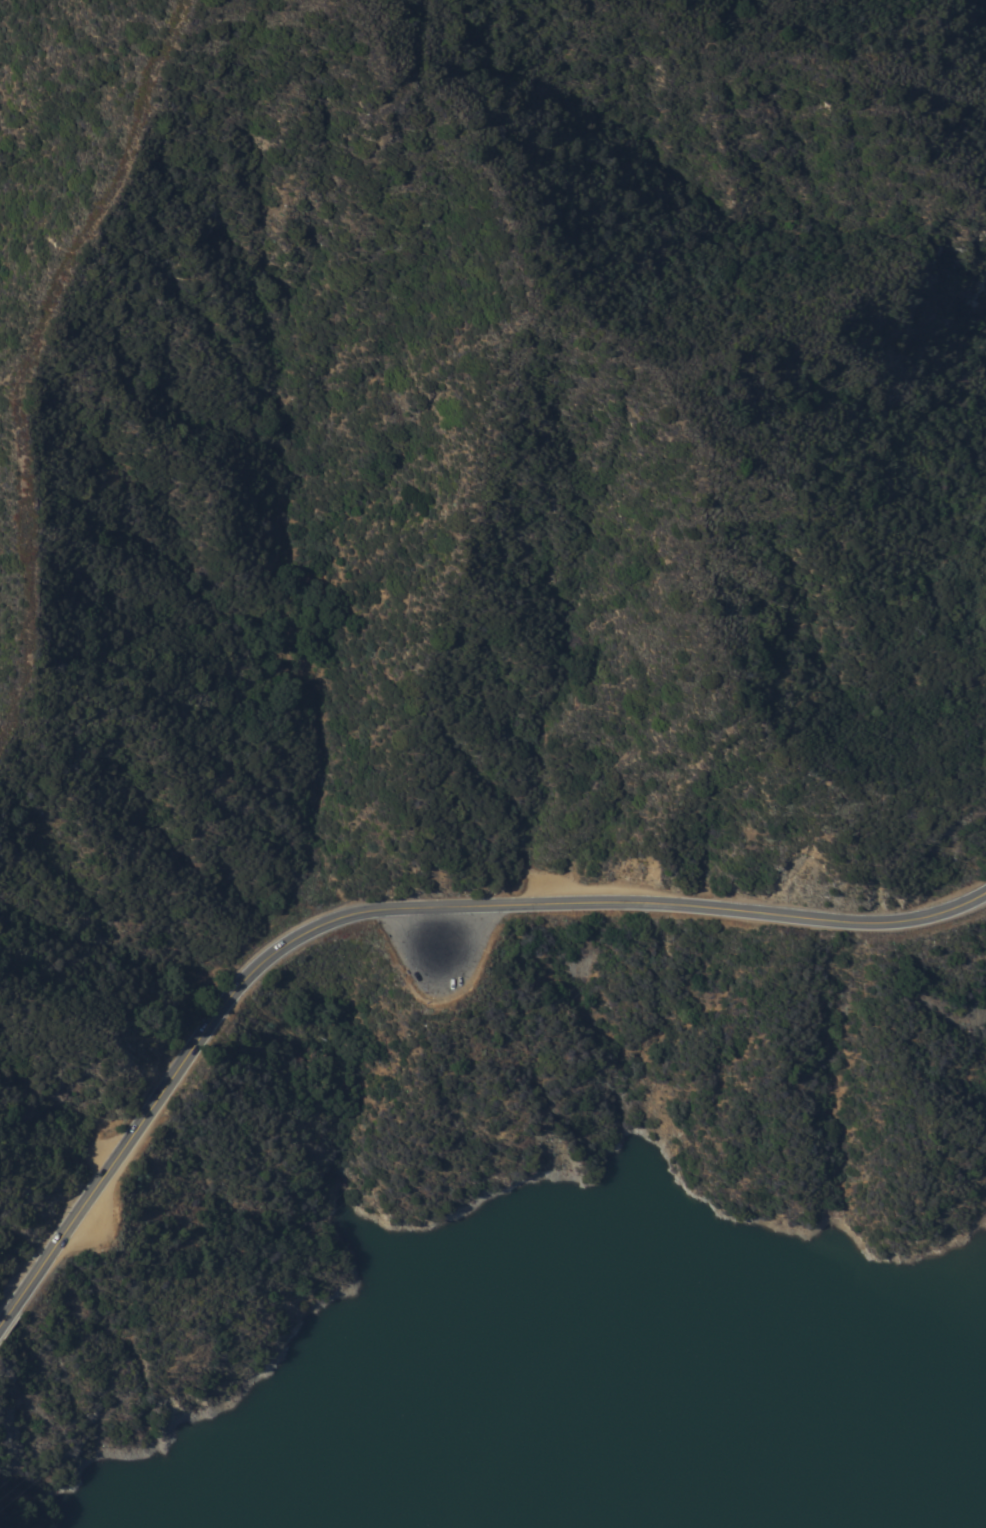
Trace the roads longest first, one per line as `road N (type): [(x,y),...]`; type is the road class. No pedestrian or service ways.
road 1 (secondary): [(985,891),(900,922),(603,901),(388,909),(325,922),(272,954),(217,1011),(0,1323)]

